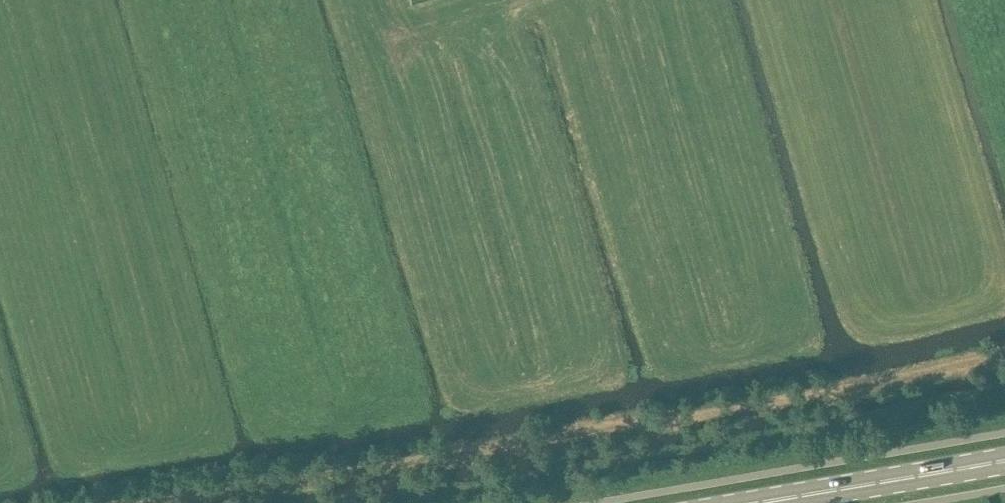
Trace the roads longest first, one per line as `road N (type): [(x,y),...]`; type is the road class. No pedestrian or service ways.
road 1 (primary): [(766,502),(1004,460)]

